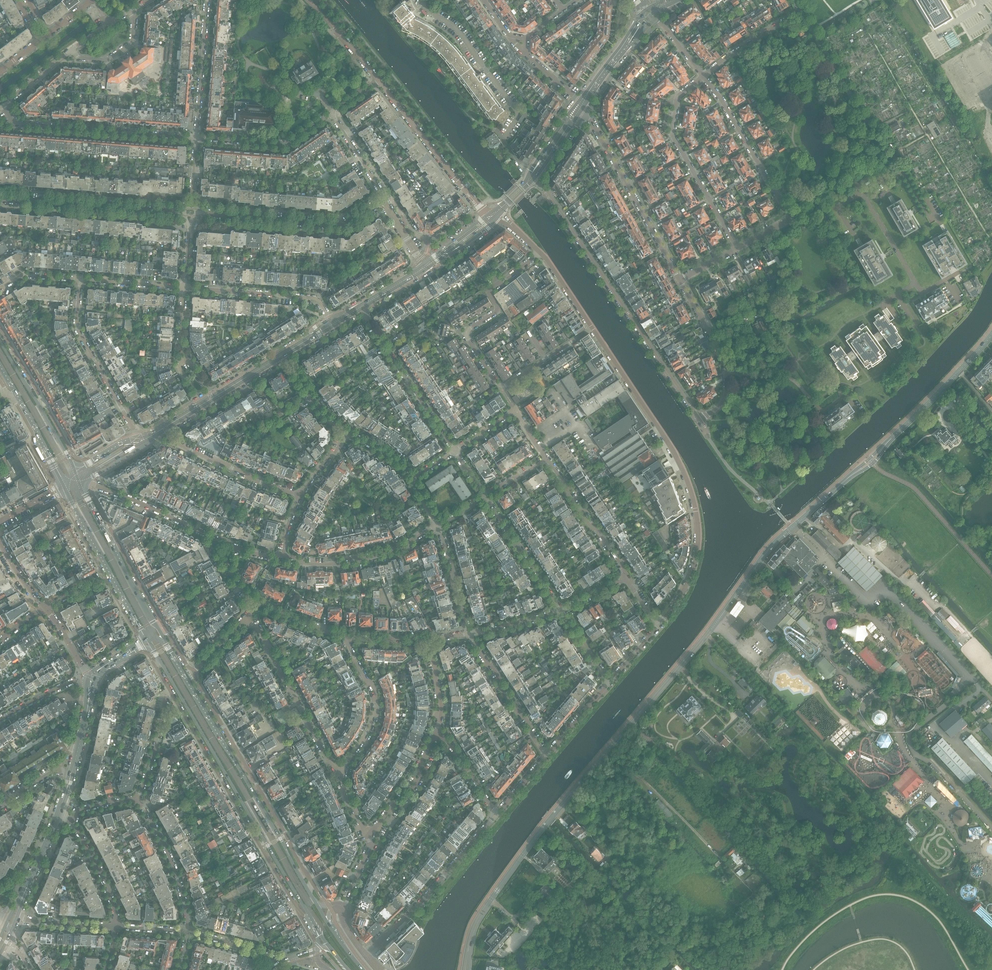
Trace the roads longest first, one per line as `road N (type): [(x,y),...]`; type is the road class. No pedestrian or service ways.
road 1 (tertiary): [(465,969),(477,921),(545,826),(706,637),(766,553),(847,479)]
road 2 (residential): [(658,625),(690,576),(696,509),(670,448),(592,327)]
road 3 (secondary): [(159,659),(311,921)]
road 4 (residential): [(700,420),(533,177)]
road 5 (secondary): [(309,890),(164,639)]
road 6 (primary): [(824,0),(991,223)]
road 7 (residential): [(169,687),(311,921)]
road 8 (primary): [(991,202),(841,0)]
road 9 (residential): [(309,890),(312,882),(194,671)]
road 10 (residential): [(545,357),(500,387),(464,331),(499,307),(490,291),(540,252)]
road 11 (residential): [(737,248),(789,217),(703,77)]
road 12 (residential): [(196,138),(18,124),(3,105)]
road 13 (residential): [(737,248),(671,133),(679,95),(703,77)]
road 14 (residential): [(680,280),(581,107)]
road 15 (residential): [(365,955),(496,815)]
road 16 (residential): [(202,213),(342,225),(383,200)]
road 17 (residential): [(184,287),(320,300),(330,318),(309,339)]
road 18 (residential): [(340,775),(247,616)]
road 19 (residential): [(0,199),(179,212)]
road 20 (residential): [(422,0),(463,35),(516,110),(502,139)]
road 21 (residential): [(80,279),(77,326),(137,438)]
road 22 (residential): [(455,451),(359,308)]
road 23 (secondary): [(66,490),(148,639)]
road 24 (residential): [(278,557),(337,563),(391,550),(437,526)]
road 25 (residential): [(377,79),(480,209)]
road 26 (residential): [(194,671),(106,532)]
road 27 (residential): [(700,420),(722,402),(727,373),(680,280)]
road 28 (residential): [(86,480),(233,546)]
road 29 (residential): [(340,775),(378,708),(346,637)]
road 30 (residential): [(299,494),(249,478),(160,430)]
road 31 (tertiary): [(888,441),(991,335)]
road 32 (residential): [(187,931),(168,852),(137,796)]
road 33 (residential): [(546,757),(469,634)]
road 34 (residential): [(196,138),(282,144),(331,112)]
road 35 (residential): [(627,575),(546,457)]
road 36 (residential): [(196,138),(207,0)]
road 37 (residential): [(561,611),(485,496)]
road 38 (residential): [(867,124),(800,9)]
road 39 (residential): [(368,835),(419,778),(437,733)]
road 40 (track): [(718,645),(790,719),(795,725),(786,734)]
road 41 (residential): [(70,817),(102,876),(115,927)]

